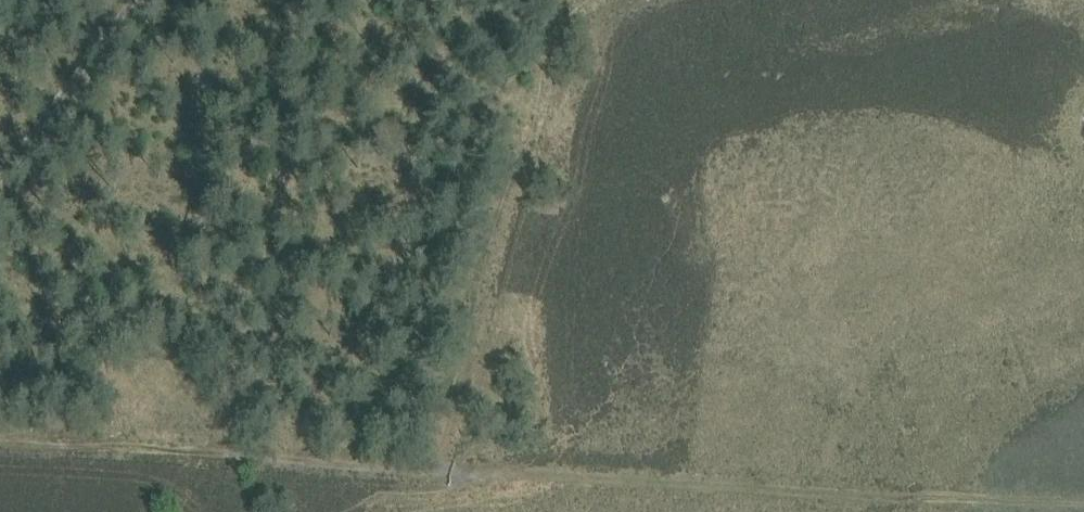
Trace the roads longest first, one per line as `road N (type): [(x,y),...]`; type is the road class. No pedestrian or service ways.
road 1 (track): [(438,478),(1083,499)]
road 2 (track): [(438,478),(455,389),(576,0)]
road 3 (track): [(0,439),(438,478)]

